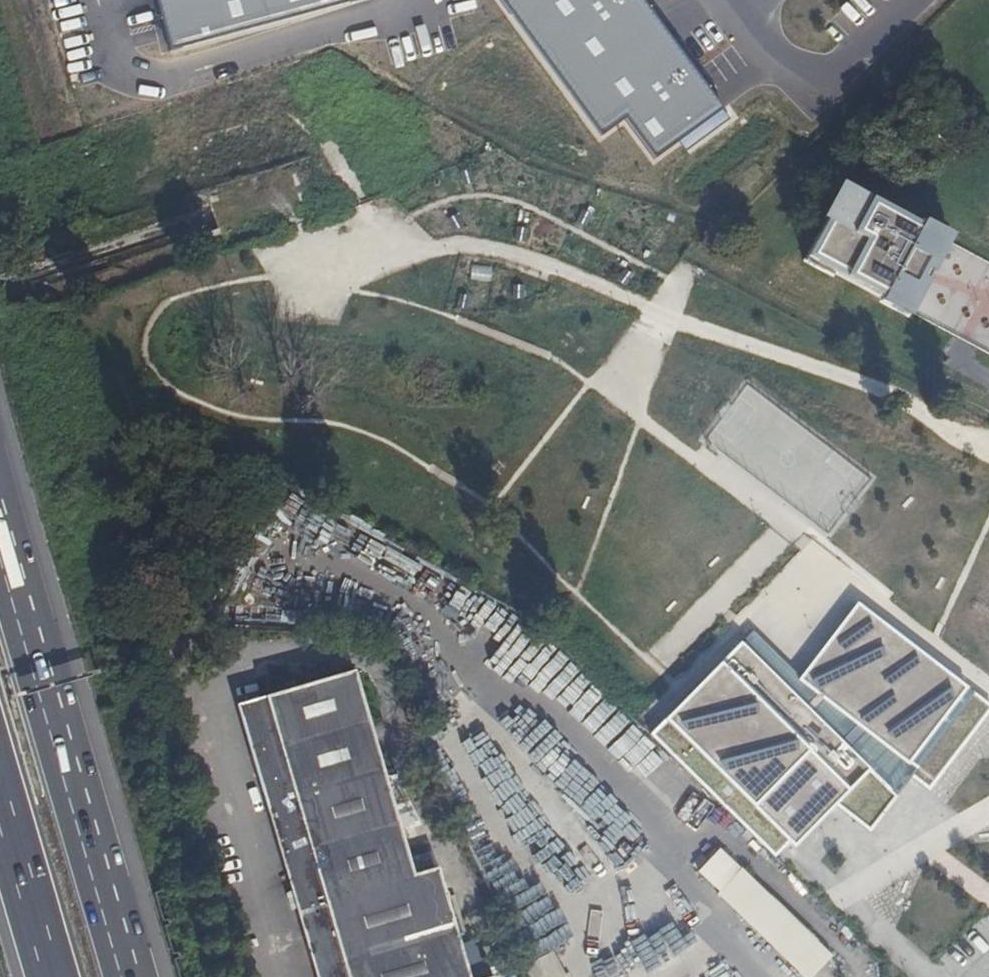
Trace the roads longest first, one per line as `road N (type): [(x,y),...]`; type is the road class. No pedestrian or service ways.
road 1 (motorway): [(135,976),(0,522)]
road 2 (motorway): [(0,791),(55,976)]

